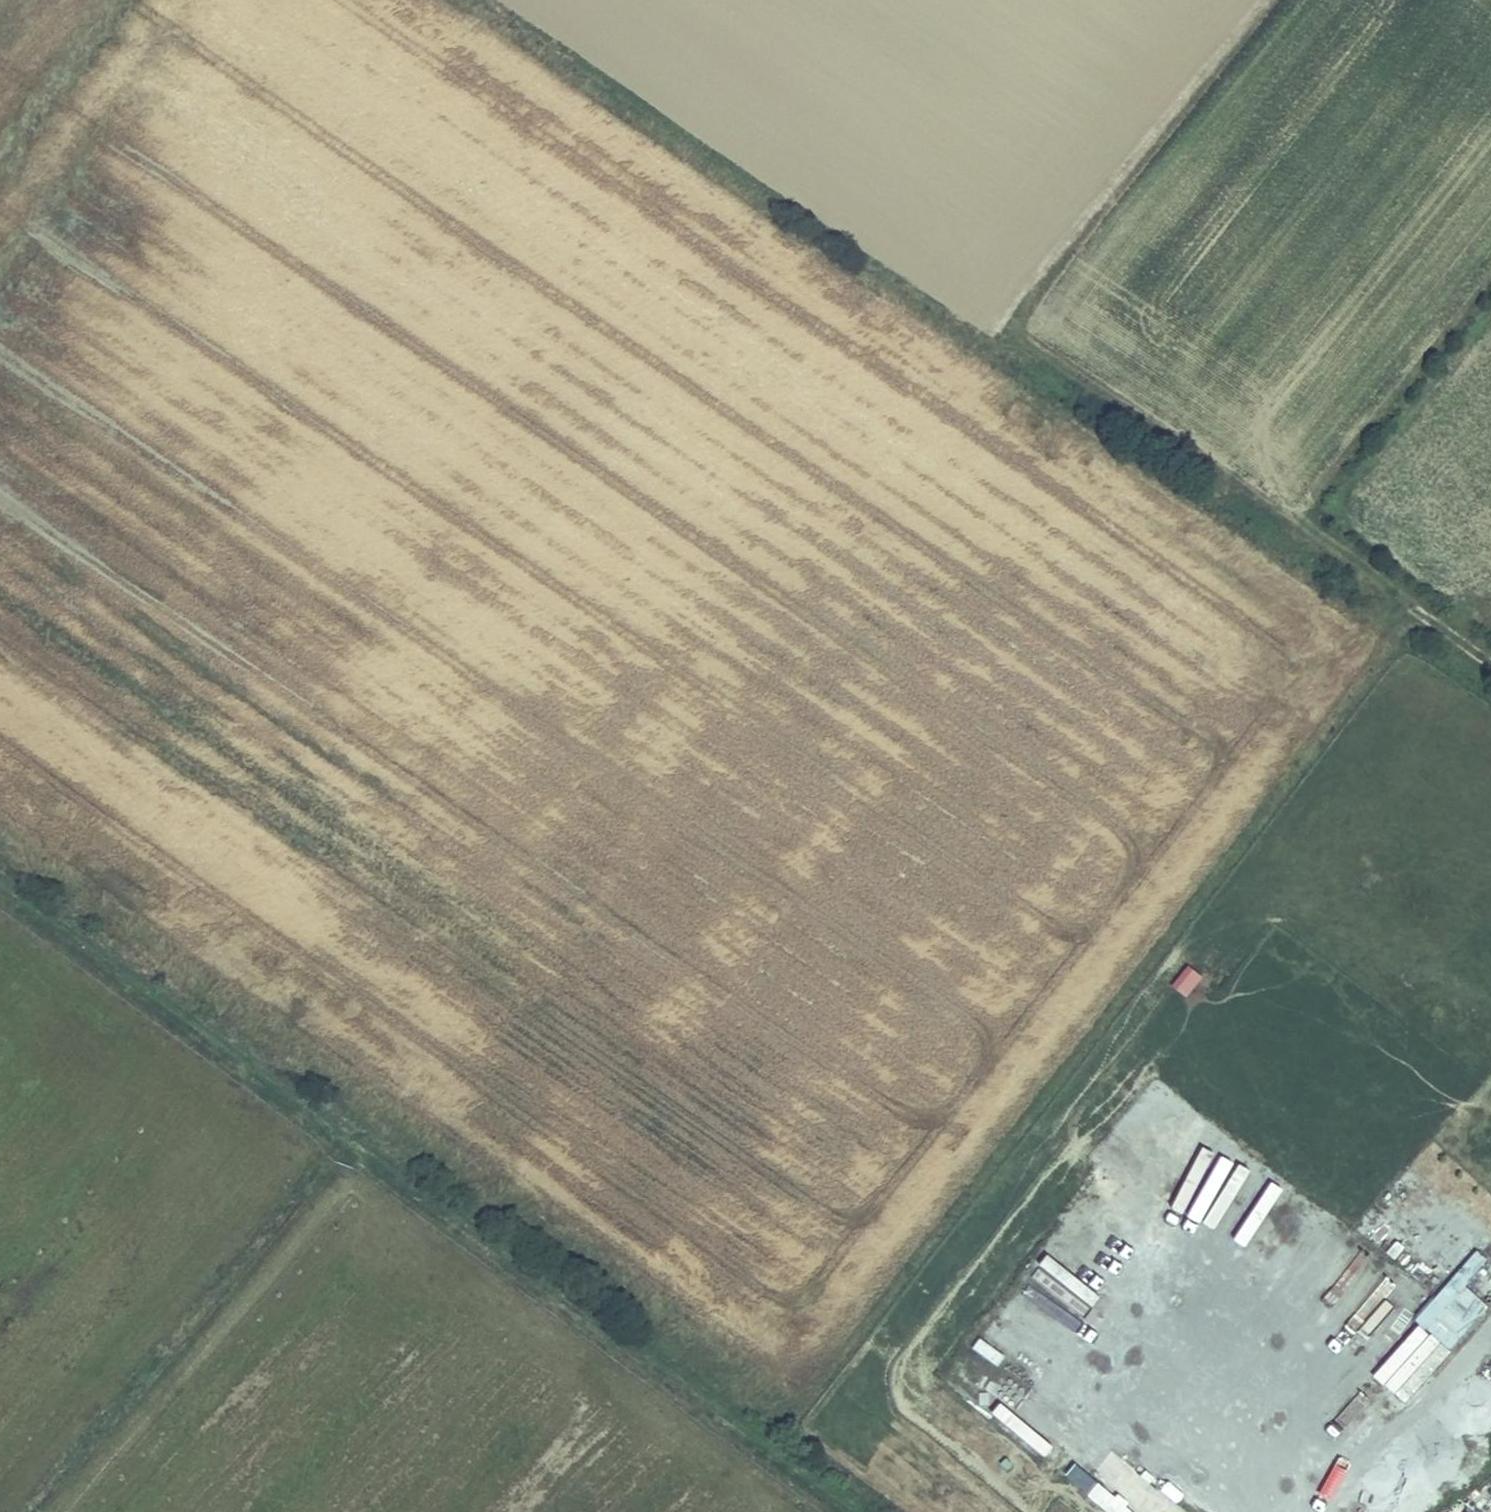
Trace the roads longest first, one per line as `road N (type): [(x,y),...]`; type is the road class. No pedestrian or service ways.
road 1 (track): [(832,1511),(0,900)]
road 2 (track): [(1490,665),(1008,338)]

